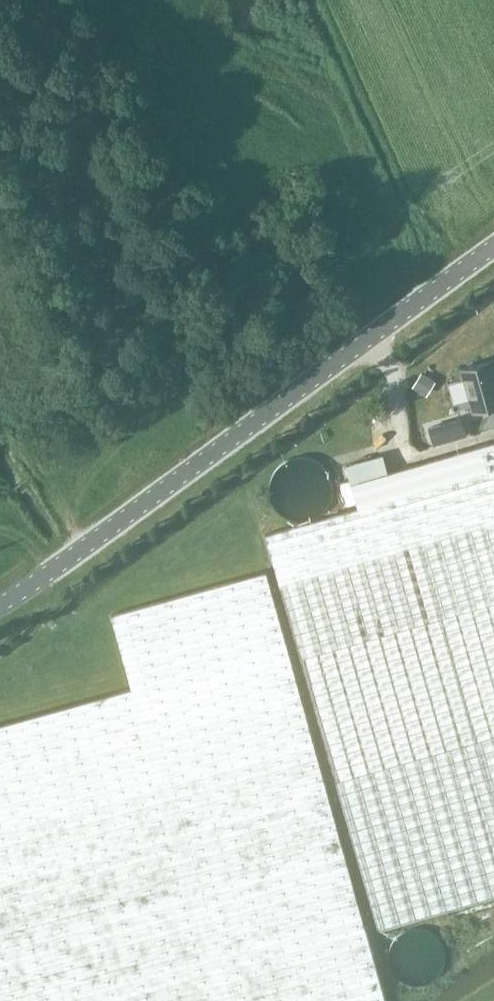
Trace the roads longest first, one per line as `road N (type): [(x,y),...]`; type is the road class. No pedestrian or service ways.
road 1 (unclassified): [(0,609),(493,250)]

